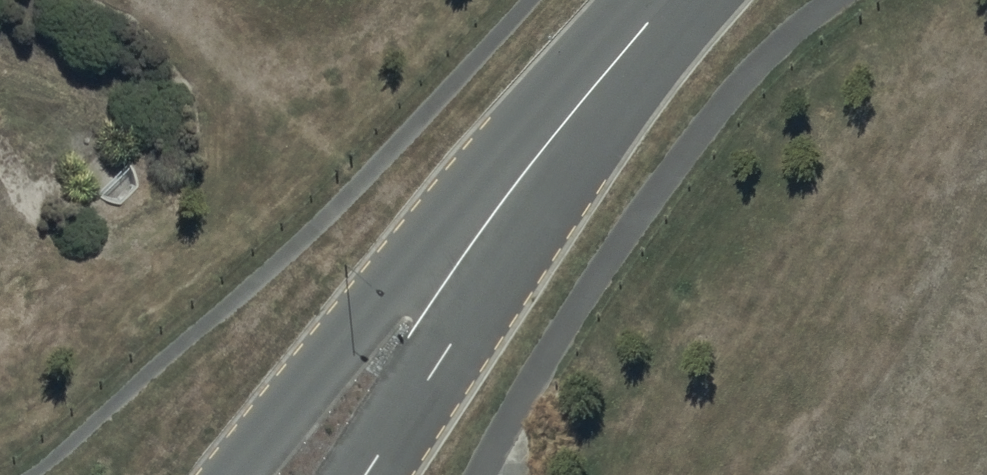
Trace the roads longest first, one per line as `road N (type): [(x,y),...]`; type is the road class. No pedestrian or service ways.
road 1 (residential): [(232,474),(371,303),(531,171)]
road 2 (residential): [(531,171),(453,345),(368,474)]
road 3 (residential): [(671,0),(531,171)]

